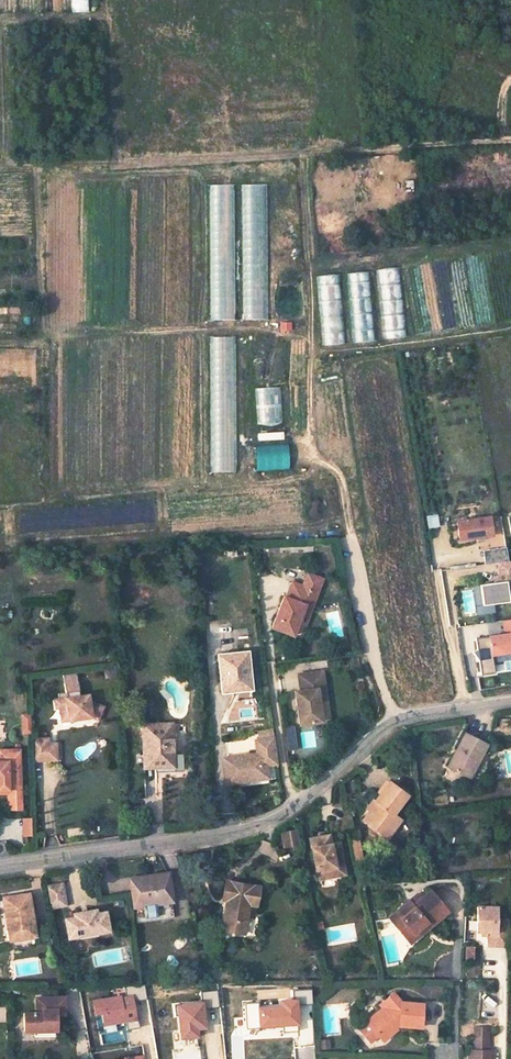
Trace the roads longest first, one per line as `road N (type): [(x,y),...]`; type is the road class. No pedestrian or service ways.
road 1 (track): [(34,339),(44,322),(41,168),(510,140)]
road 2 (residential): [(0,866),(255,829),(293,810),(396,720),(510,701)]
road 3 (track): [(301,153),(309,459),(341,480),(350,535)]

